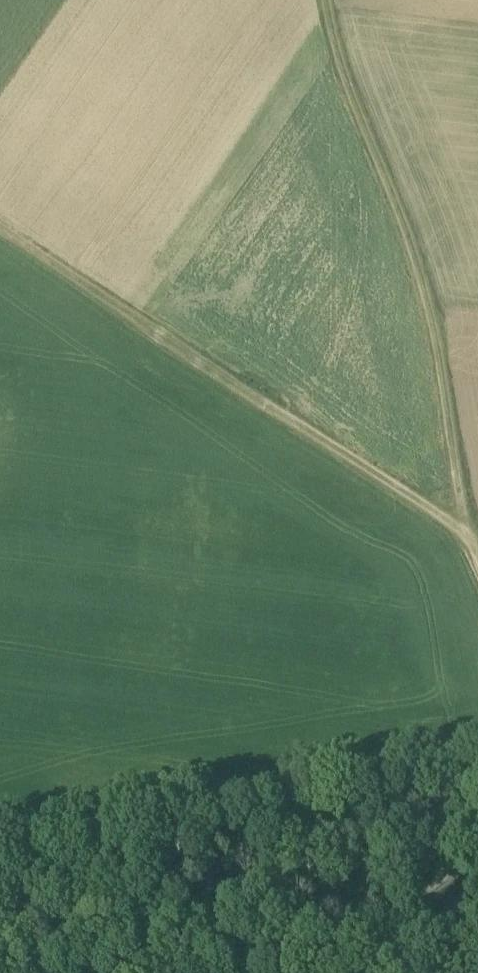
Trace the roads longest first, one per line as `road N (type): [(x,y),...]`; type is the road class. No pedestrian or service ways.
road 1 (track): [(329,0),(362,125),(413,256),(477,552)]
road 2 (track): [(0,230),(449,520),(476,546)]
road 3 (unclassified): [(392,972),(477,888)]

